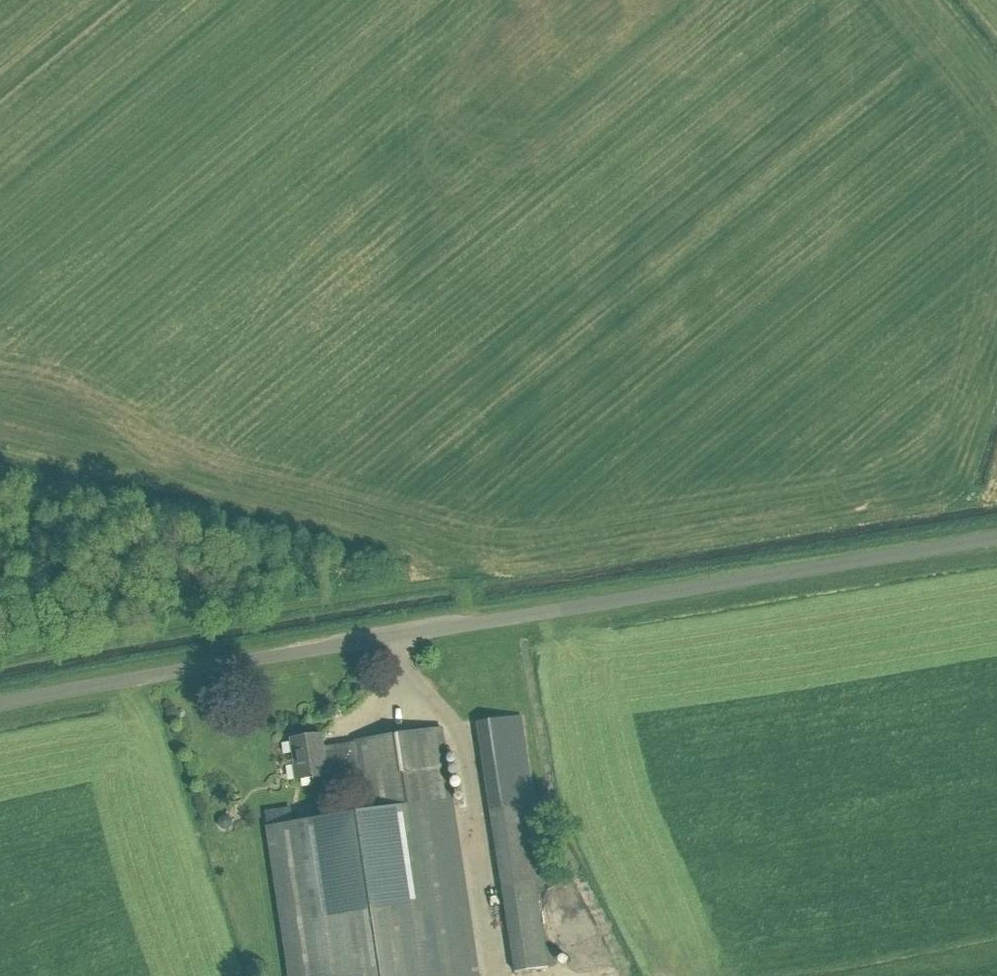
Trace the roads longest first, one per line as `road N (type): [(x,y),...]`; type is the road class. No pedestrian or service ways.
road 1 (unclassified): [(0,704),(996,537)]

